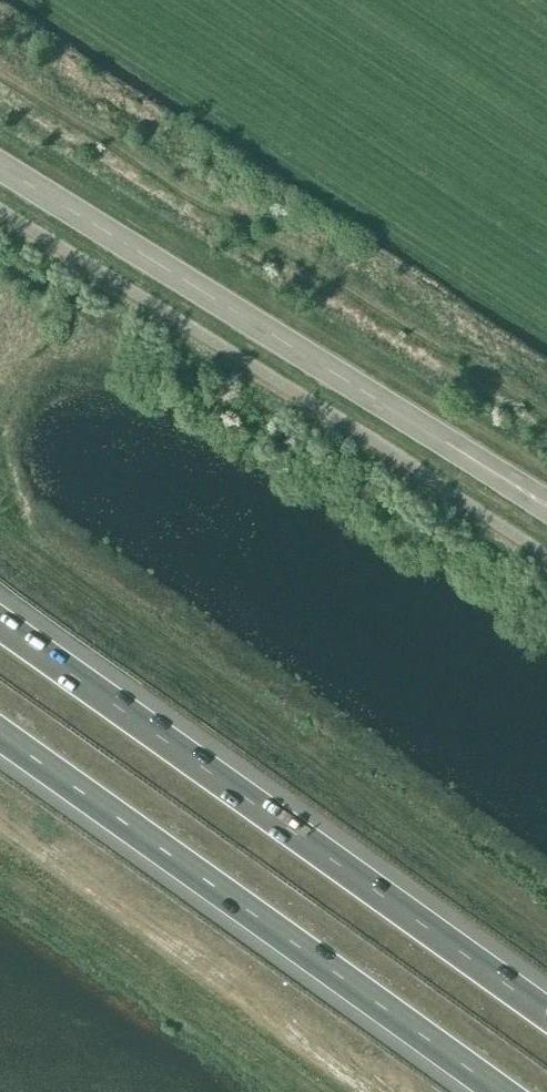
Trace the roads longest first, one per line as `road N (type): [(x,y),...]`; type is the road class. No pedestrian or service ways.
road 1 (motorway): [(546,1022),(0,624)]
road 2 (tertiary): [(546,505),(0,166)]
road 3 (motorway): [(0,736),(497,1091)]

